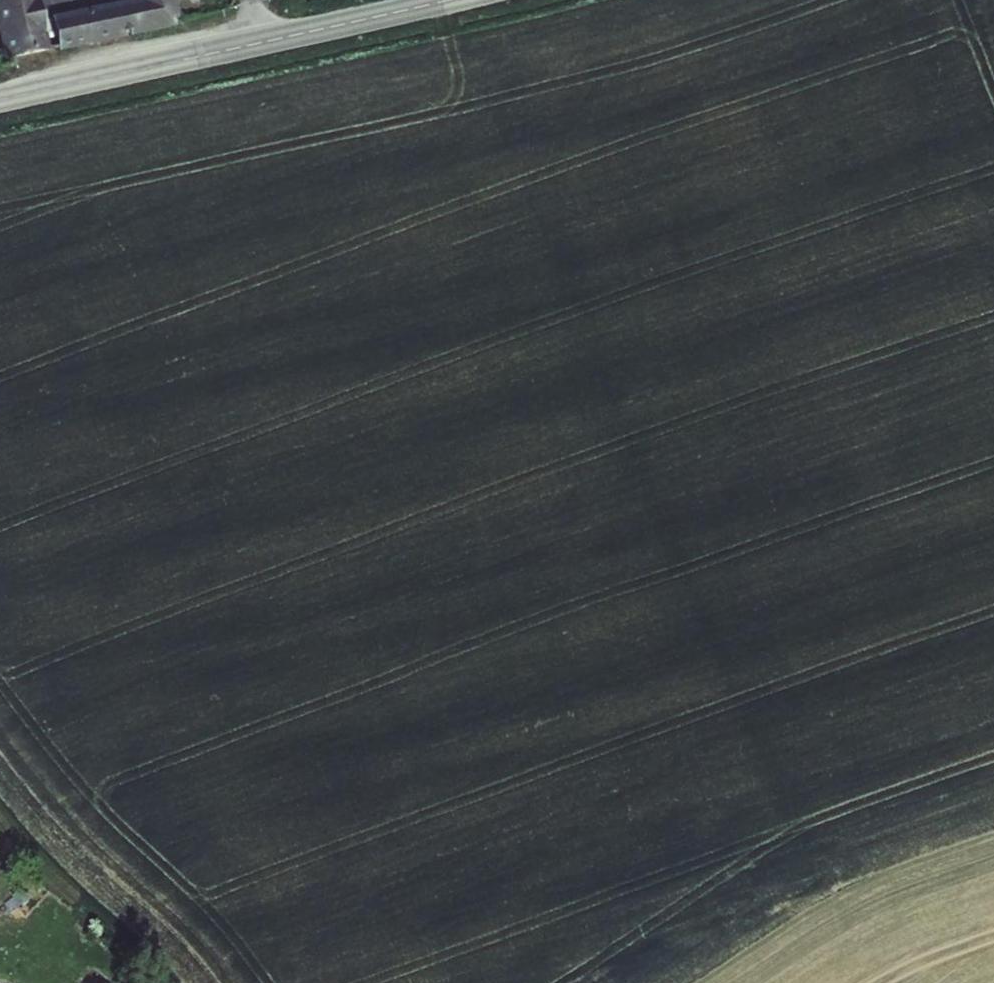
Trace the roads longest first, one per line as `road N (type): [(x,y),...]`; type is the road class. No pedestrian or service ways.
road 1 (tertiary): [(0,101),(448,0)]

